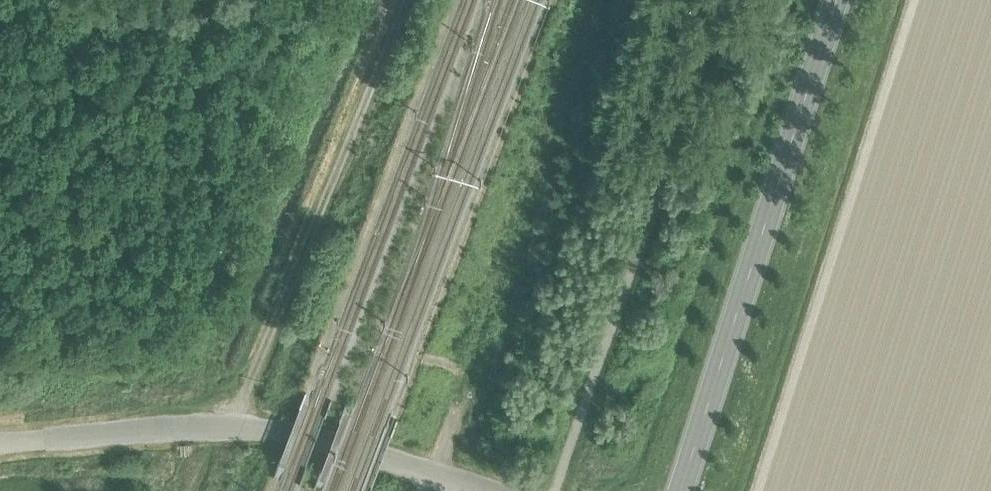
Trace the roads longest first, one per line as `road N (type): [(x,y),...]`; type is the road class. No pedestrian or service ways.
road 1 (secondary): [(678,490),(833,0)]
road 2 (track): [(600,0),(458,404)]
road 3 (unclassified): [(486,490),(291,432),(229,427)]
road 4 (unclassified): [(0,445),(229,427)]

